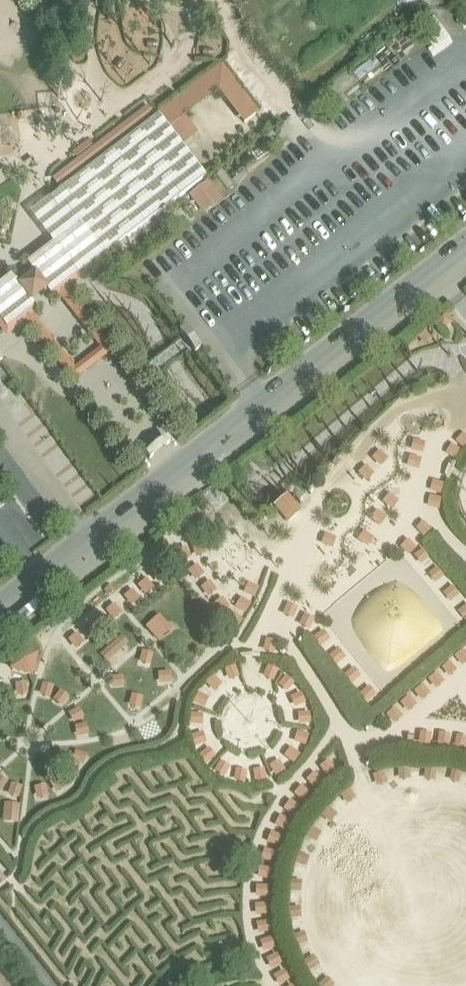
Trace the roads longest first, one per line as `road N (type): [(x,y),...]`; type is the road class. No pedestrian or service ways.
road 1 (tertiary): [(465,247),(0,613)]

